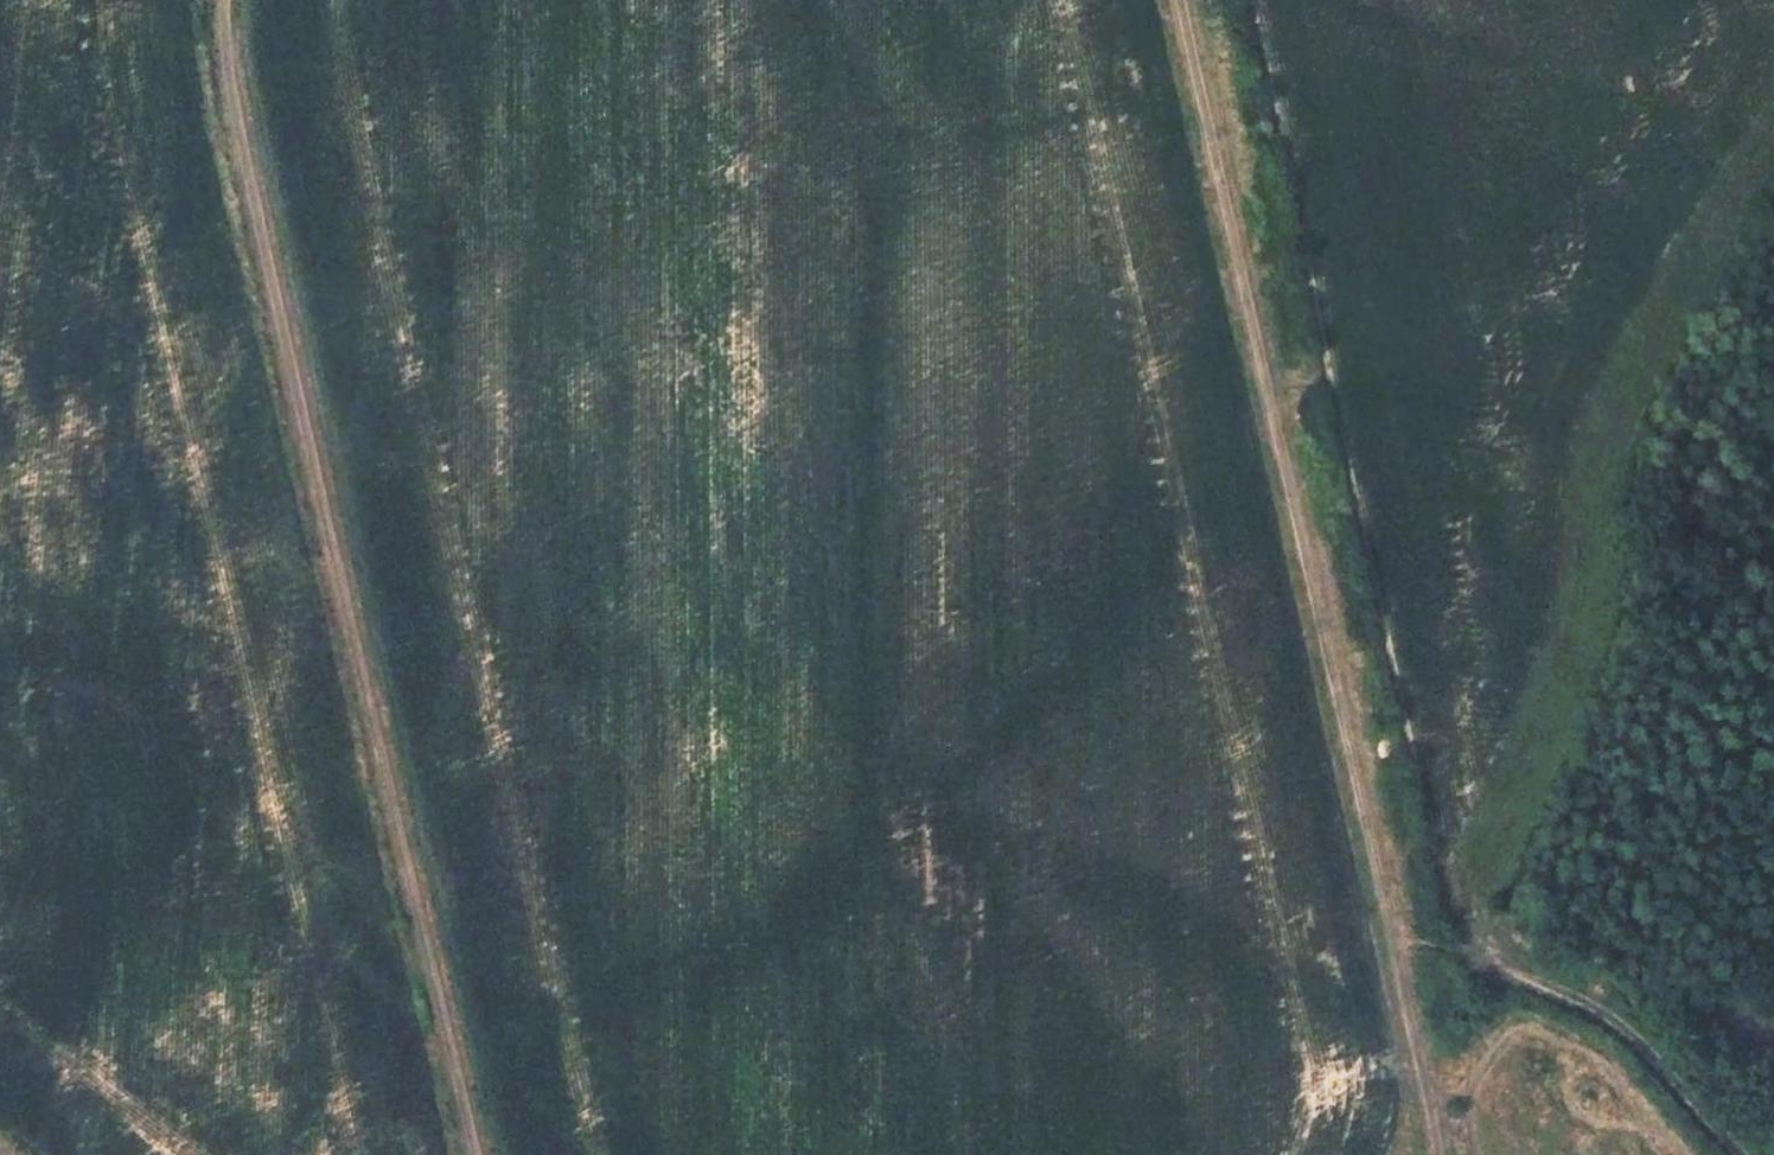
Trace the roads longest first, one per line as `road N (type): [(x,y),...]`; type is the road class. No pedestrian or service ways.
road 1 (track): [(1438,1154),(1348,715),(1177,0)]
road 2 (track): [(225,46),(478,1154)]
road 3 (track): [(1484,938),(1517,973),(1619,1016),(1746,1154)]

